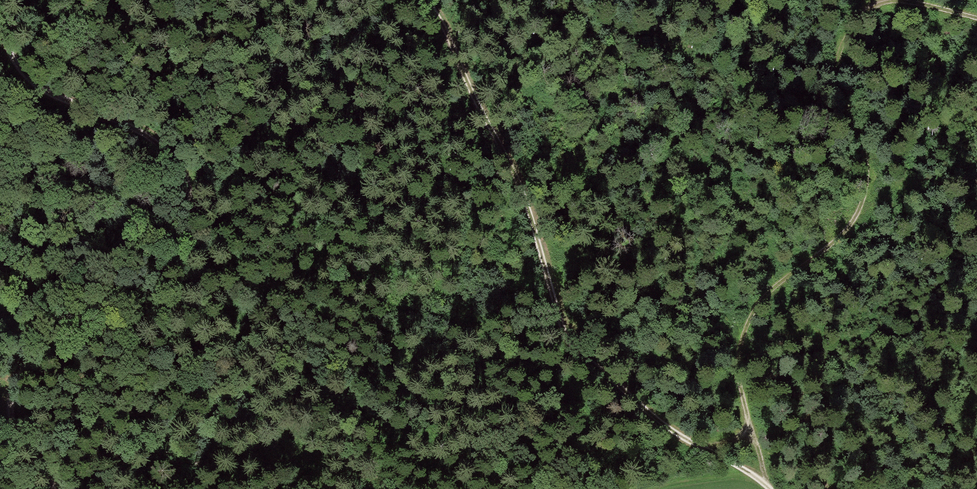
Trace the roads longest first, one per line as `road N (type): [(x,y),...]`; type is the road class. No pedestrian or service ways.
road 1 (track): [(3,0),(6,45),(21,78),(155,143),(173,160),(192,206),(193,232),(152,280),(11,384),(10,428),(50,488)]
road 2 (track): [(763,480),(739,382),(741,338),(753,306),(856,207),(865,177),(866,155),(837,88),(840,47),(853,22),(892,1),(976,19)]
road 3 (track): [(427,0),(504,148),(566,345),(680,438),(770,488)]
road 4 (track): [(600,483),(566,345)]

